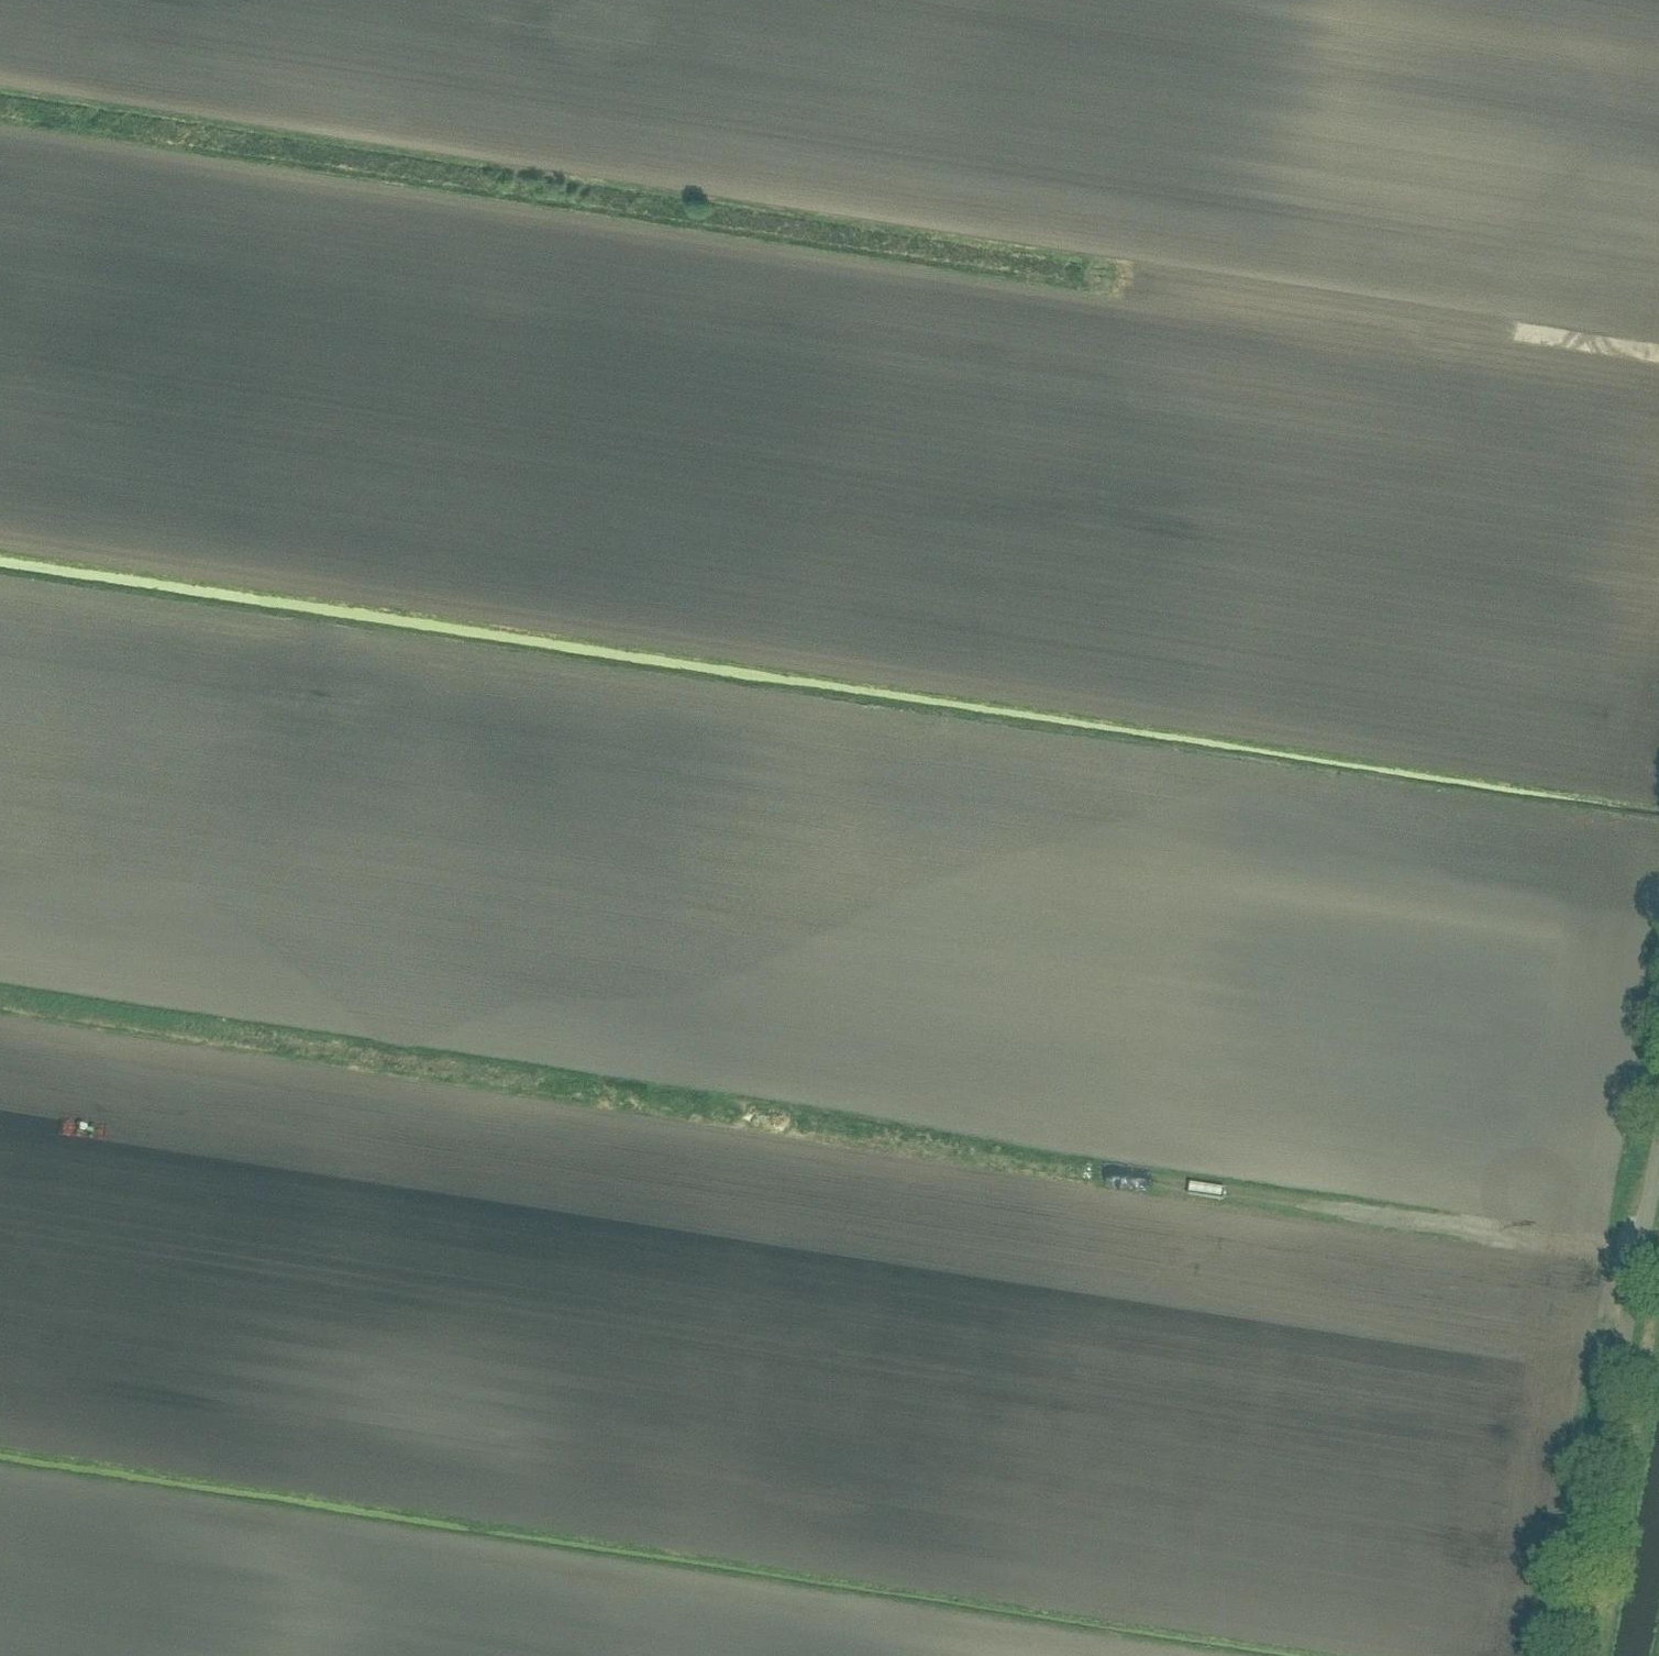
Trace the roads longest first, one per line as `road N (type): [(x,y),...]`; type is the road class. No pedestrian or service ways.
road 1 (unclassified): [(1658,1149),(1565,1655)]

